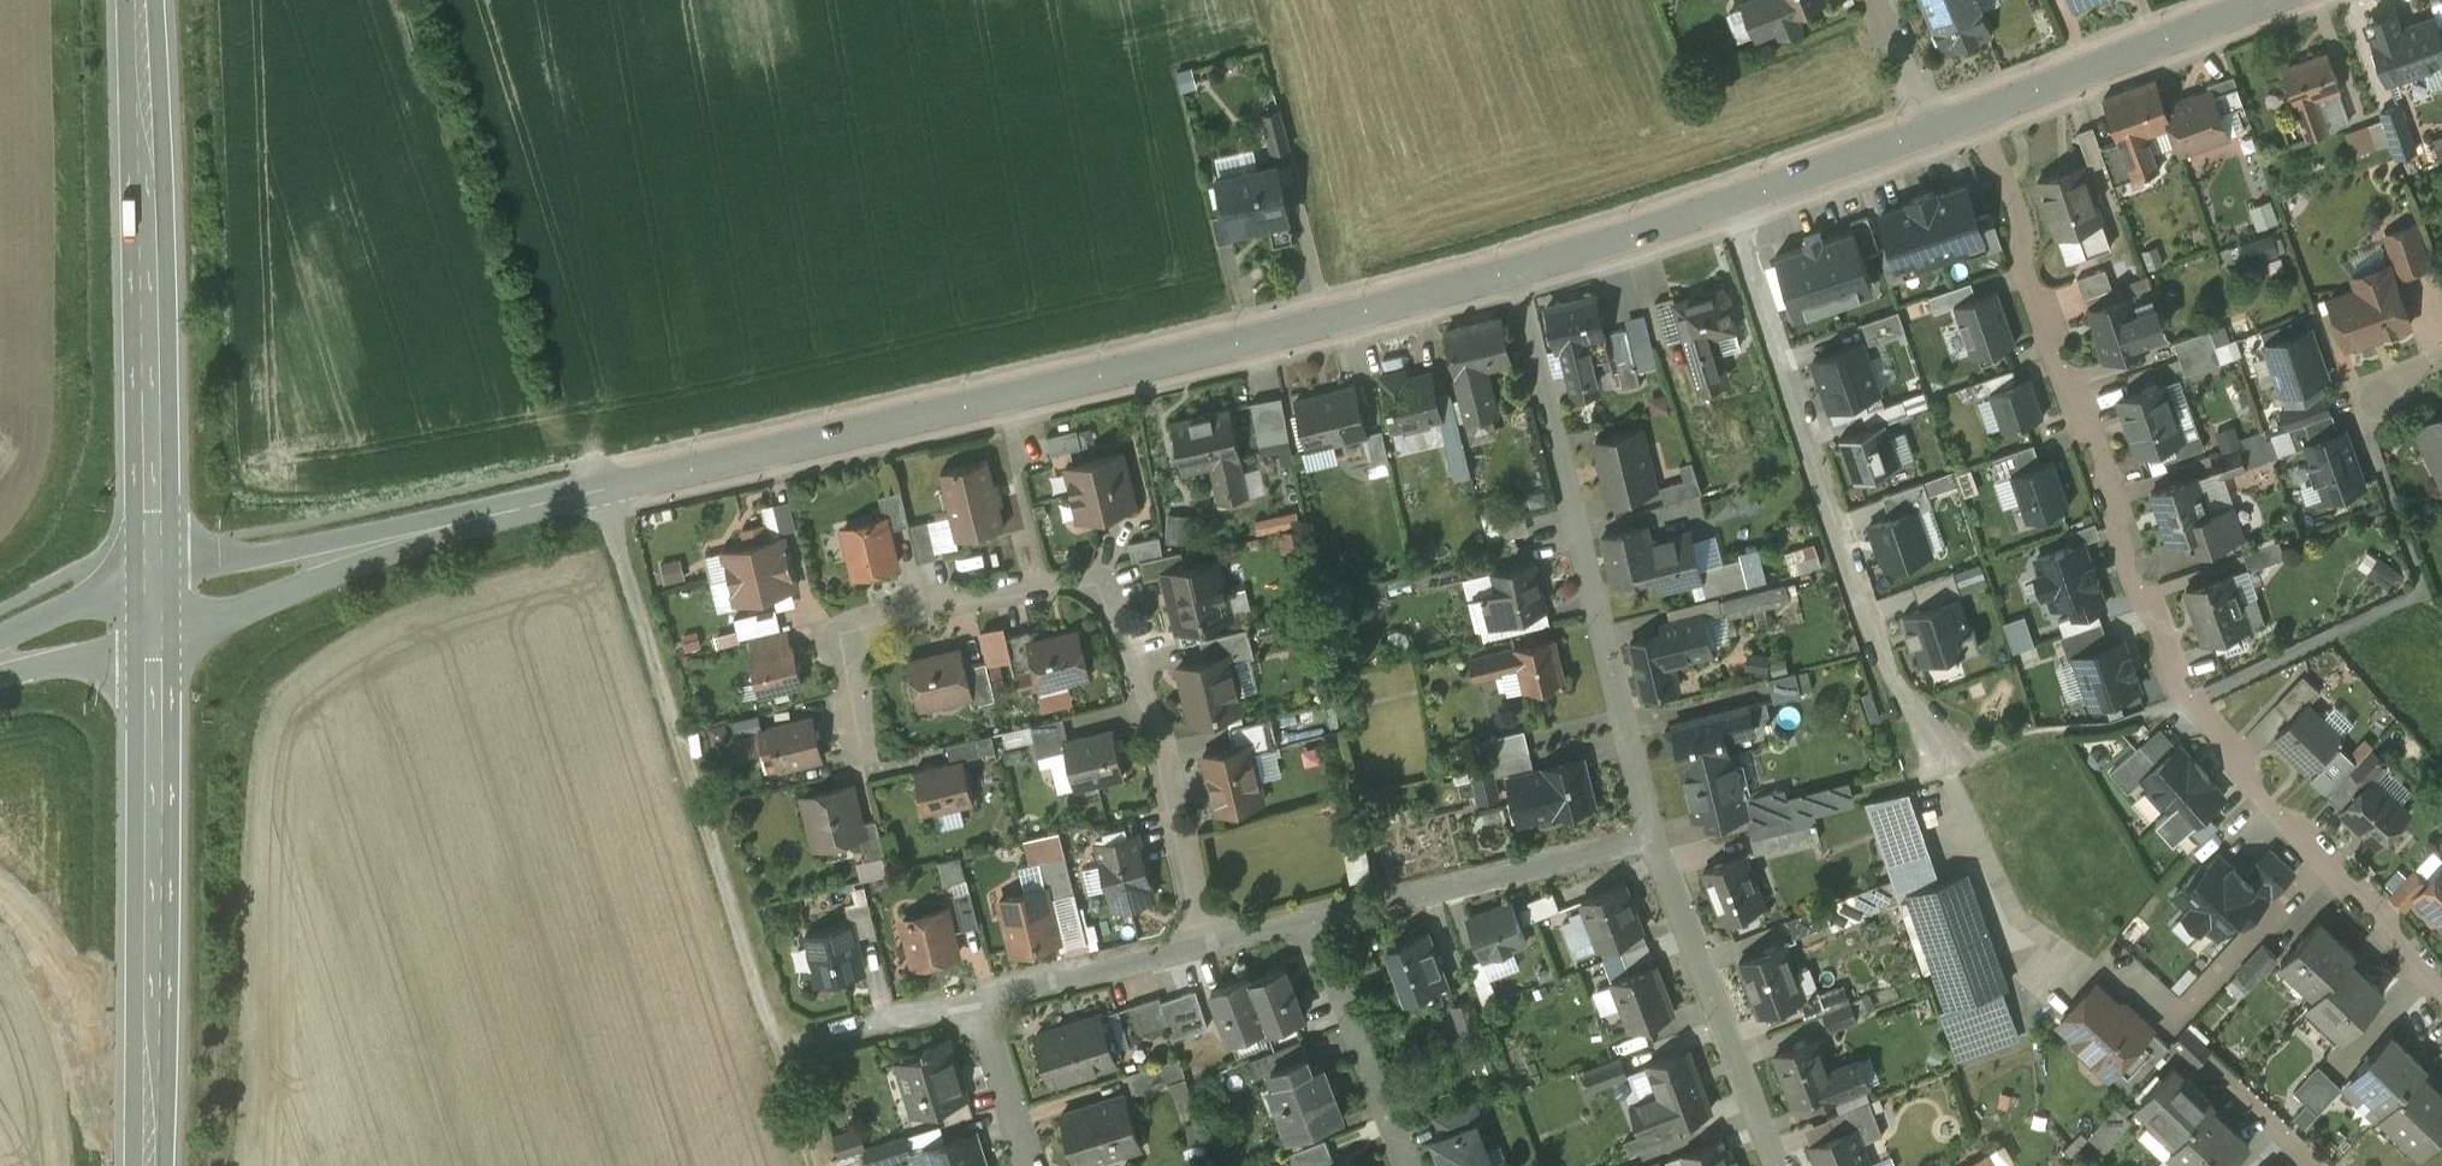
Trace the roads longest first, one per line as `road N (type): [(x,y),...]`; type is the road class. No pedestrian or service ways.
road 1 (tertiary): [(157,603),(1515,268)]
road 2 (residential): [(1979,112),(2121,526),(2196,699),(2246,771),(2441,992)]
road 3 (residential): [(1205,935),(1152,706),(1120,615),(1083,583),(951,592),(848,630),(842,665),(861,754)]
road 4 (track): [(603,487),(815,1165)]
road 5 (secondary): [(142,0),(157,603)]
road 6 (residential): [(1728,202),(1922,755)]
road 7 (residential): [(1652,833),(1515,268)]
road 8 (secondary): [(157,603),(147,1165)]
road 9 (residential): [(1781,1165),(1652,833)]
road 10 (residential): [(1316,910),(1652,833)]
road 11 (tertiary): [(1979,112),(2267,0)]
road 12 (residential): [(1316,910),(1413,1165)]
road 13 (residential): [(970,994),(1205,935)]
road 14 (tertiary): [(1515,268),(1728,202)]
road 15 (tertiary): [(1728,202),(1935,128)]
road 16 (residential): [(776,1045),(970,994)]
road 17 (residential): [(1028,1165),(970,994)]
road 18 (tertiary): [(157,603),(0,658)]
road 19 (residential): [(1935,128),(1882,0)]

